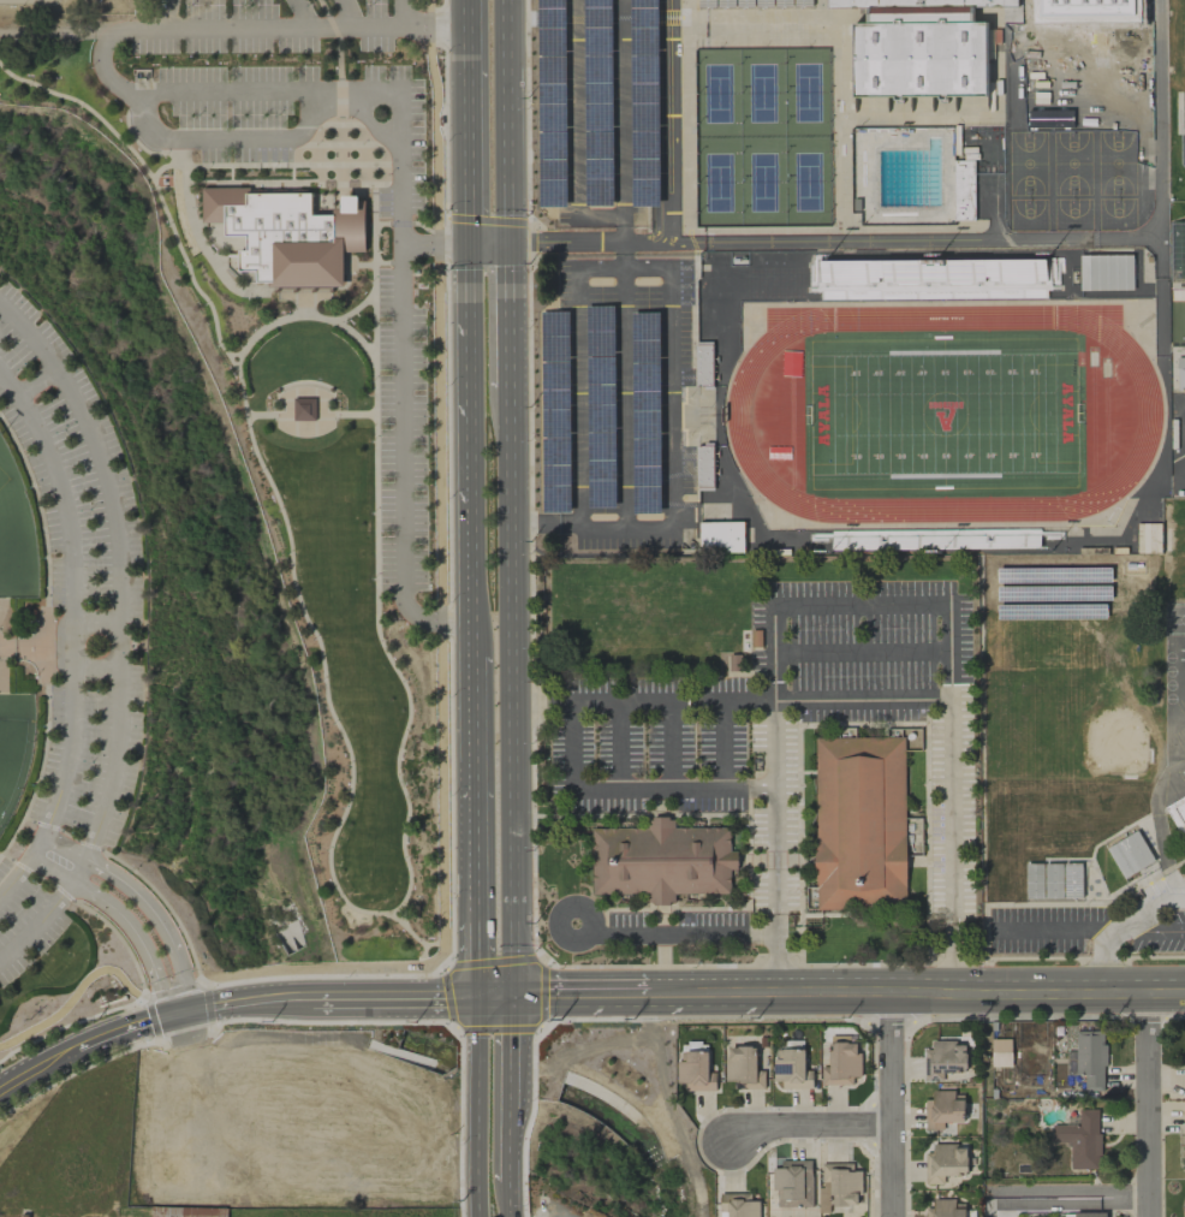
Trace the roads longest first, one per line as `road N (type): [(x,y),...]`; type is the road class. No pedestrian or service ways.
road 1 (primary): [(513,996),(508,388)]
road 2 (tertiary): [(891,992),(1184,990)]
road 3 (primary): [(477,736),(478,997)]
road 4 (primary): [(507,242),(505,0)]
road 5 (residential): [(1148,1216),(1147,990)]
road 6 (residential): [(892,1216),(891,992)]
road 7 (primary): [(478,997),(478,1216)]
road 8 (primary): [(470,404),(475,622)]
road 9 (primary): [(466,25),(469,242)]
road 10 (tertiary): [(264,1001),(478,997)]
road 11 (residential): [(193,1010),(161,922),(131,887),(87,857)]
road 12 (primary): [(510,1174),(513,996)]
road 13 (residential): [(73,880),(132,928),(168,1016)]
road 14 (residential): [(726,1141),(750,1127),(892,1129)]
road 15 (tertiary): [(648,995),(810,992)]
road 16 (primary): [(469,242),(470,404)]
road 17 (residential): [(987,1197),(1148,1200)]
road 18 (primary): [(508,388),(507,242)]
road 19 (tertiary): [(513,996),(648,995)]

